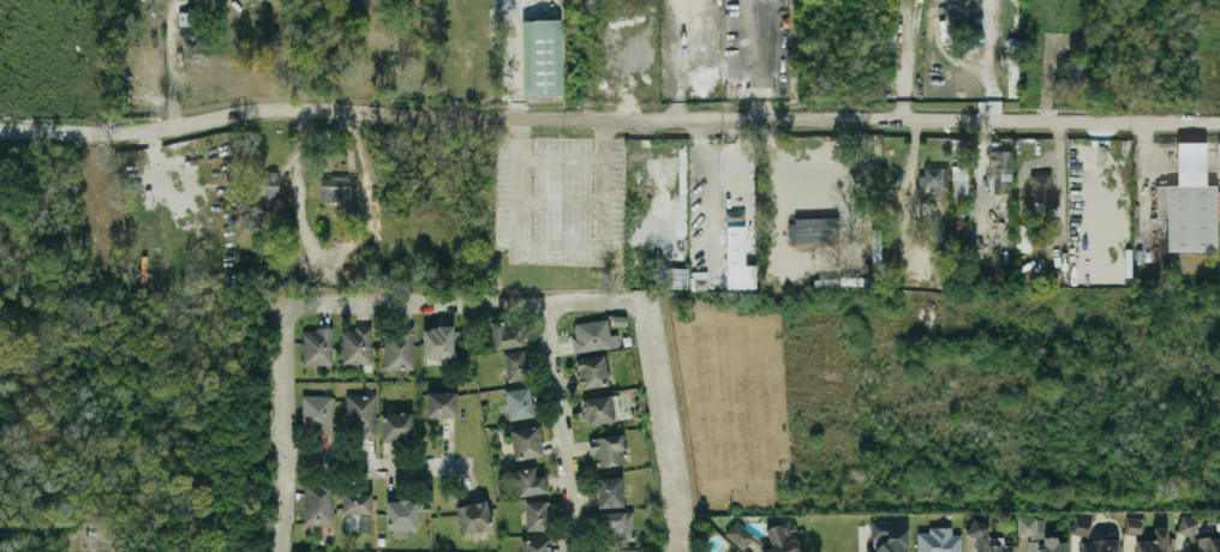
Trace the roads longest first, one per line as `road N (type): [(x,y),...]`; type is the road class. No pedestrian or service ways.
road 1 (residential): [(0,129),(155,131),(239,109),(1135,125)]
road 2 (residential): [(285,311),(299,302),(640,299)]
road 3 (residential): [(678,551),(640,299)]
road 4 (residential): [(546,300),(573,551)]
road 5 (residential): [(285,551),(285,311)]
road 6 (residential): [(464,464),(287,461)]

